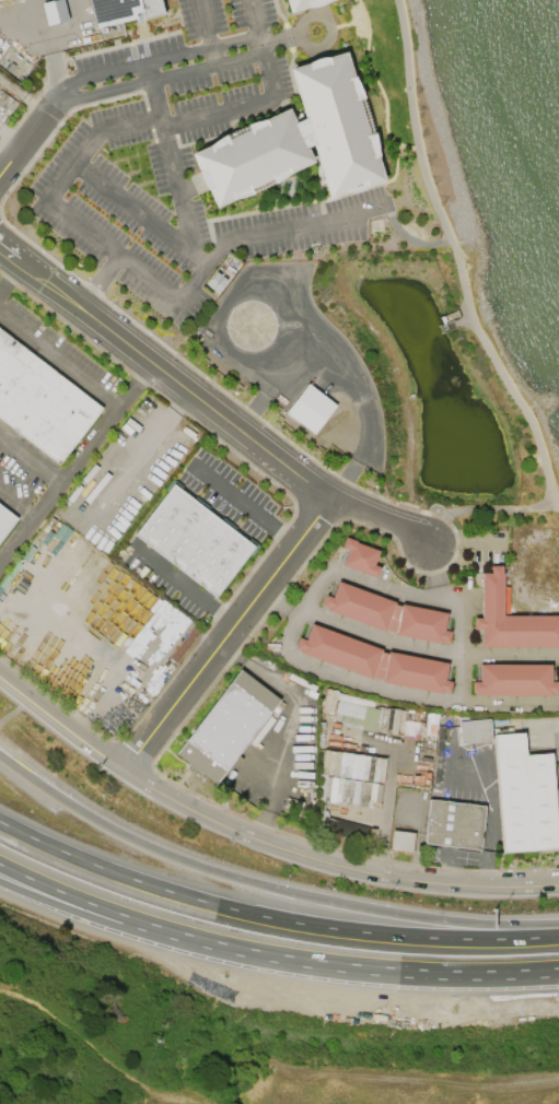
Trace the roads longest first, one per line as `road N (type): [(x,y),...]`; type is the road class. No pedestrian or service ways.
road 1 (motorway): [(558,930),(400,914),(233,878),(117,833),(0,757)]
road 2 (motorway): [(558,936),(431,938),(265,916),(135,880),(0,822)]
road 3 (residential): [(0,247),(330,497)]
road 4 (residential): [(0,174),(67,95),(314,27)]
road 5 (motorway): [(212,946),(380,971),(558,972)]
road 6 (residential): [(330,497),(123,770)]
road 7 (tertiary): [(231,830),(377,874),(452,885),(558,885)]
road 8 (motorway): [(0,864),(212,946)]
road 9 (motorway): [(0,882),(119,927),(212,946)]
road 10 (residential): [(260,40),(240,37),(74,77),(58,101)]
road 11 (track): [(182,1103),(97,1058),(49,1014),(0,994)]

